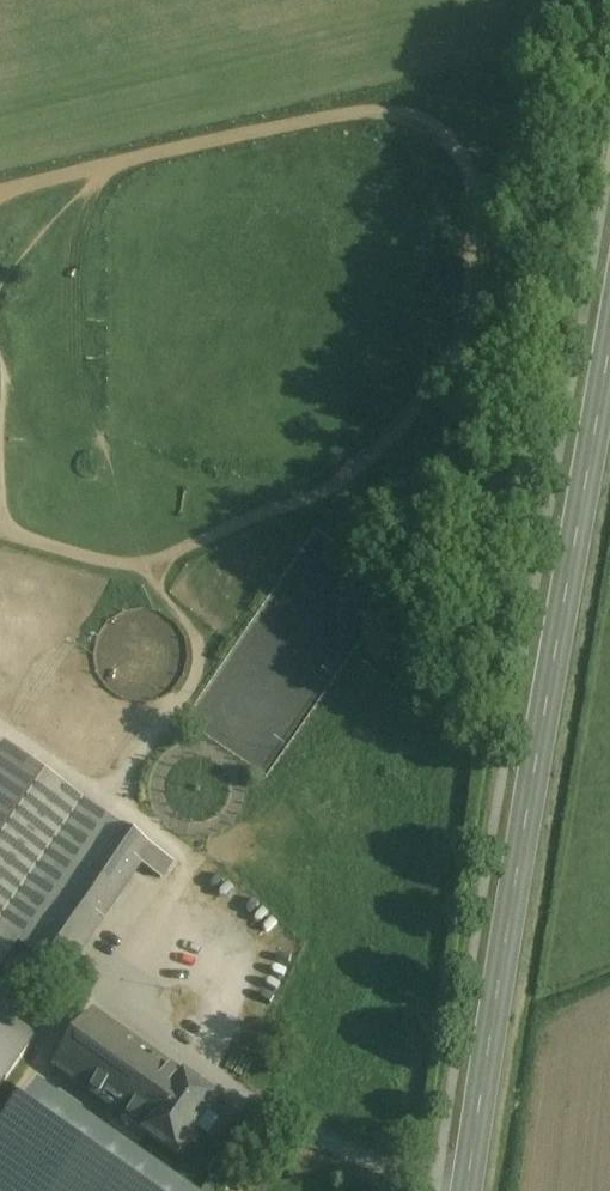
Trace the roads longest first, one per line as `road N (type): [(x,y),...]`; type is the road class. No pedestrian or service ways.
road 1 (track): [(0,192),(375,108),(435,124),(469,164),(474,219),(462,321),(445,367),(412,412),(339,480),(302,501),(145,565),(201,651),(178,699)]
road 2 (secondary): [(466,1190),(609,349)]
road 3 (track): [(145,565),(58,552),(0,525)]

